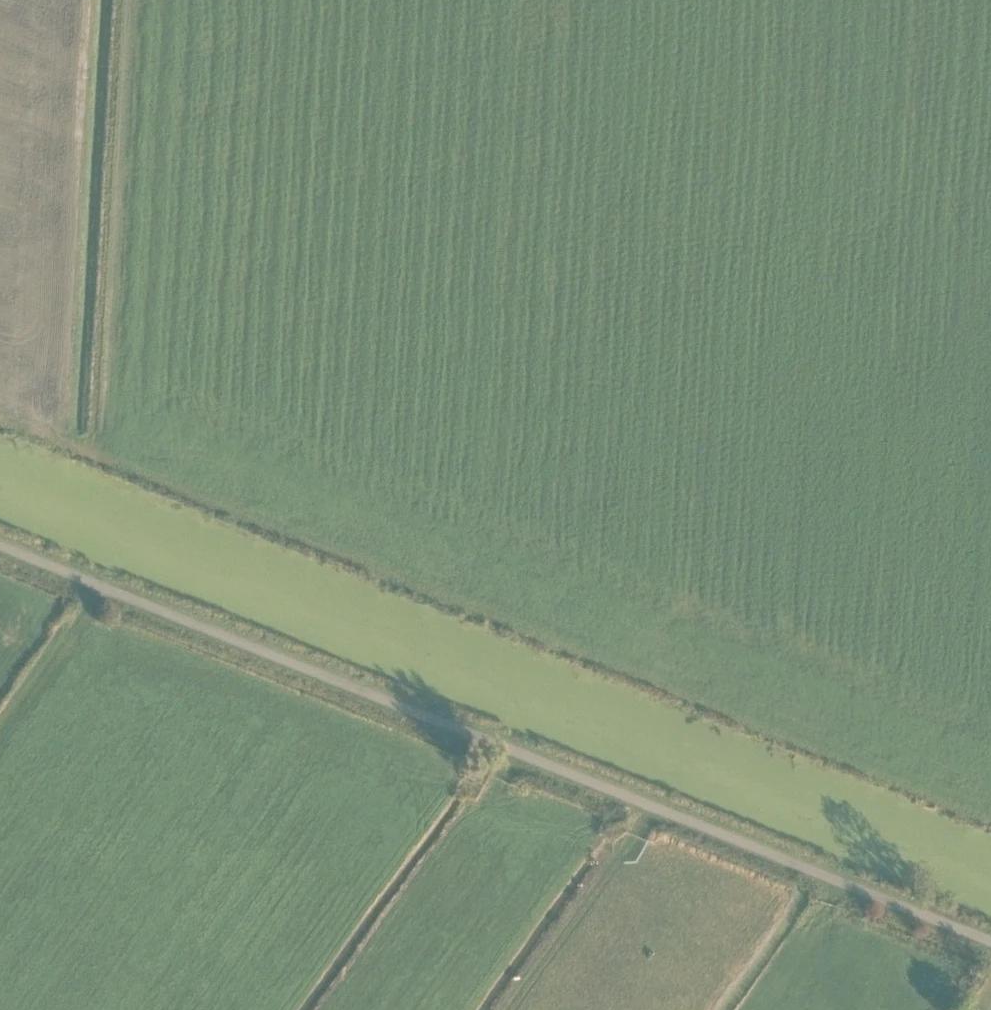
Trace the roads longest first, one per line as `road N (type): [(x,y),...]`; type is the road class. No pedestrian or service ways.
road 1 (unclassified): [(990,943),(0,546)]

